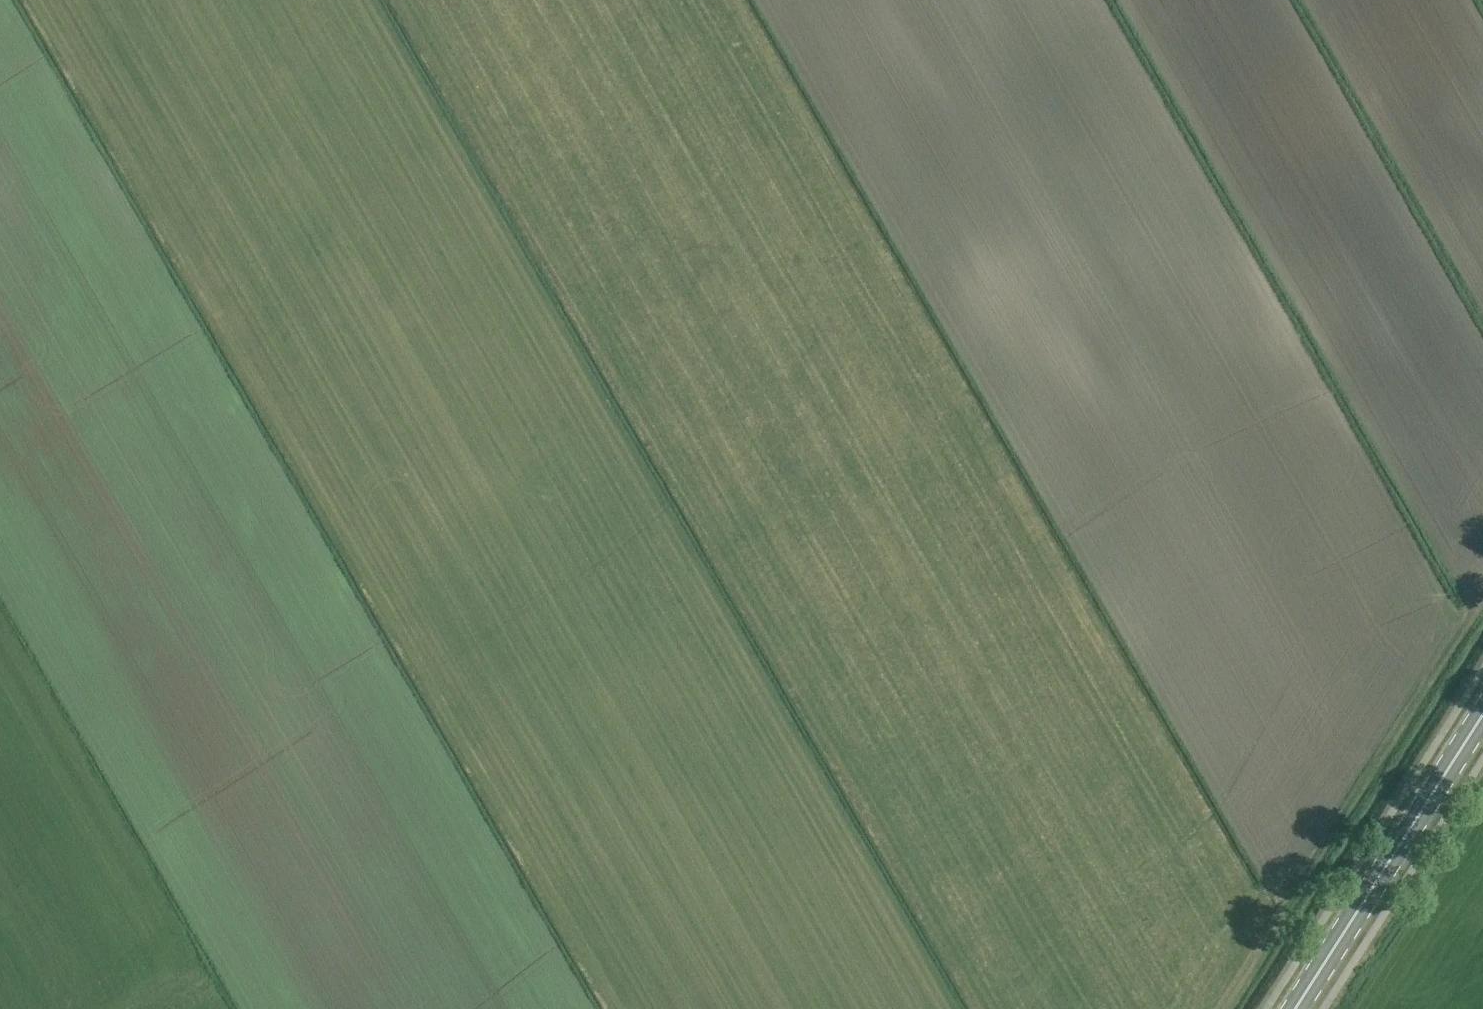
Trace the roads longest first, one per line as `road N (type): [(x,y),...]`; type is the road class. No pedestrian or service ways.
road 1 (primary): [(1294,1008),(1482,714)]

